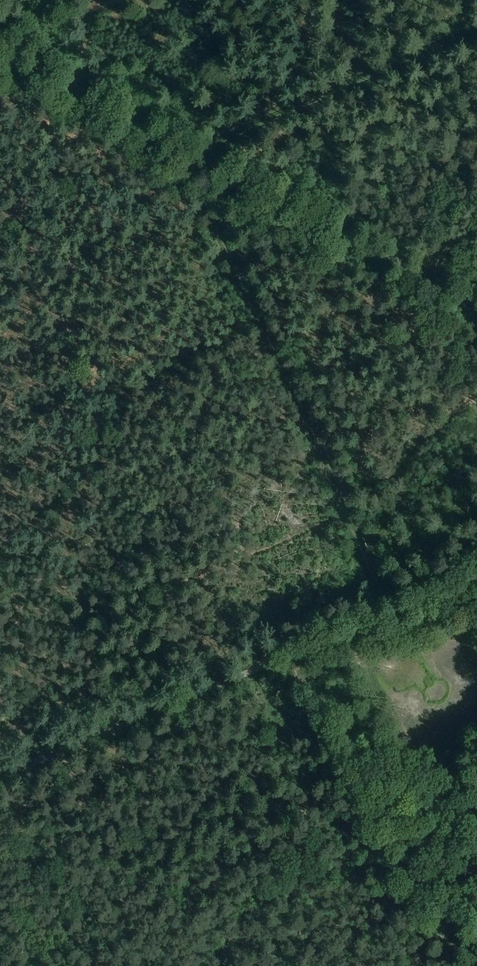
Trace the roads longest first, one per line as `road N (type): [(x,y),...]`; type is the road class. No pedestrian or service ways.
road 1 (unclassified): [(0,54),(476,304)]
road 2 (track): [(0,751),(27,828),(33,885),(58,901),(62,919),(128,965)]
road 3 (track): [(1,0),(6,35),(16,40),(90,6)]

